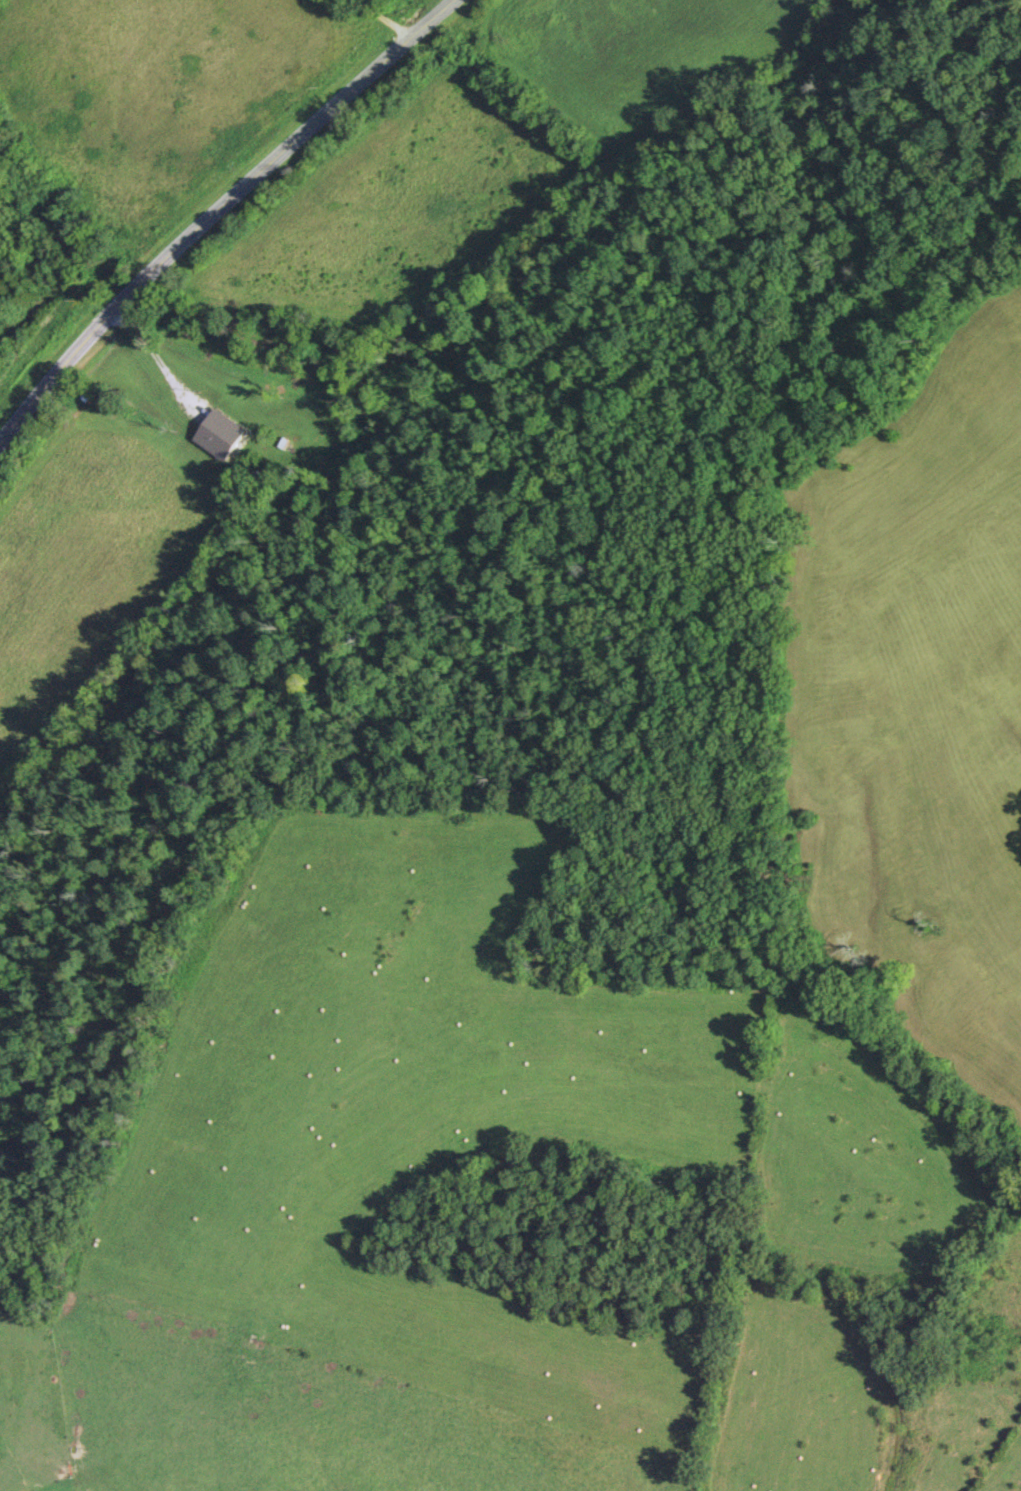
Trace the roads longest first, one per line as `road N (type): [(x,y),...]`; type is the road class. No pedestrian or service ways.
road 1 (primary): [(0,443),(190,237),(460,0)]

